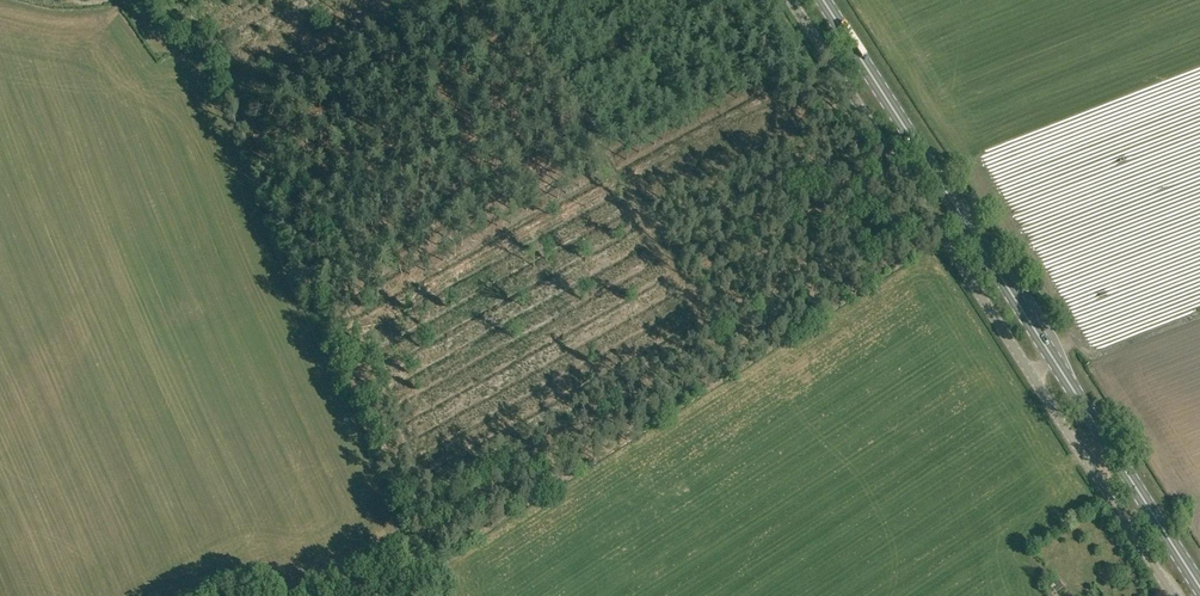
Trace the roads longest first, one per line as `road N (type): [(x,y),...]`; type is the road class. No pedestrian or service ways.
road 1 (unclassified): [(1170,595),(792,0)]
road 2 (primary): [(1199,587),(822,0)]

